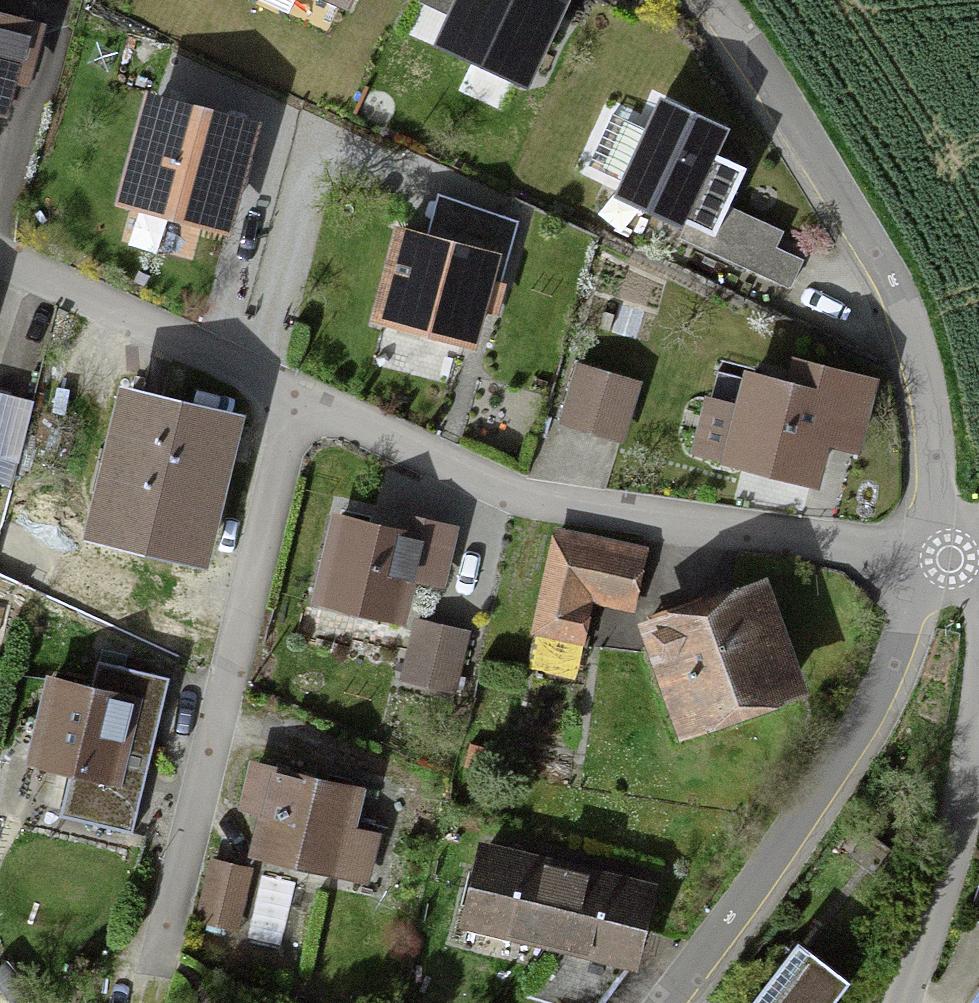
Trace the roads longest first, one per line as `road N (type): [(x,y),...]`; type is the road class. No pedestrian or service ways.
road 1 (residential): [(950,560),(518,498),(295,404)]
road 2 (residential): [(950,560),(937,430),(879,255),(699,0)]
road 3 (residential): [(295,404),(159,961)]
road 4 (residential): [(669,1002),(859,736),(900,632),(950,560)]
road 5 (residential): [(295,404),(0,268)]
road 6 (residential): [(902,1002),(945,877),(978,733)]

